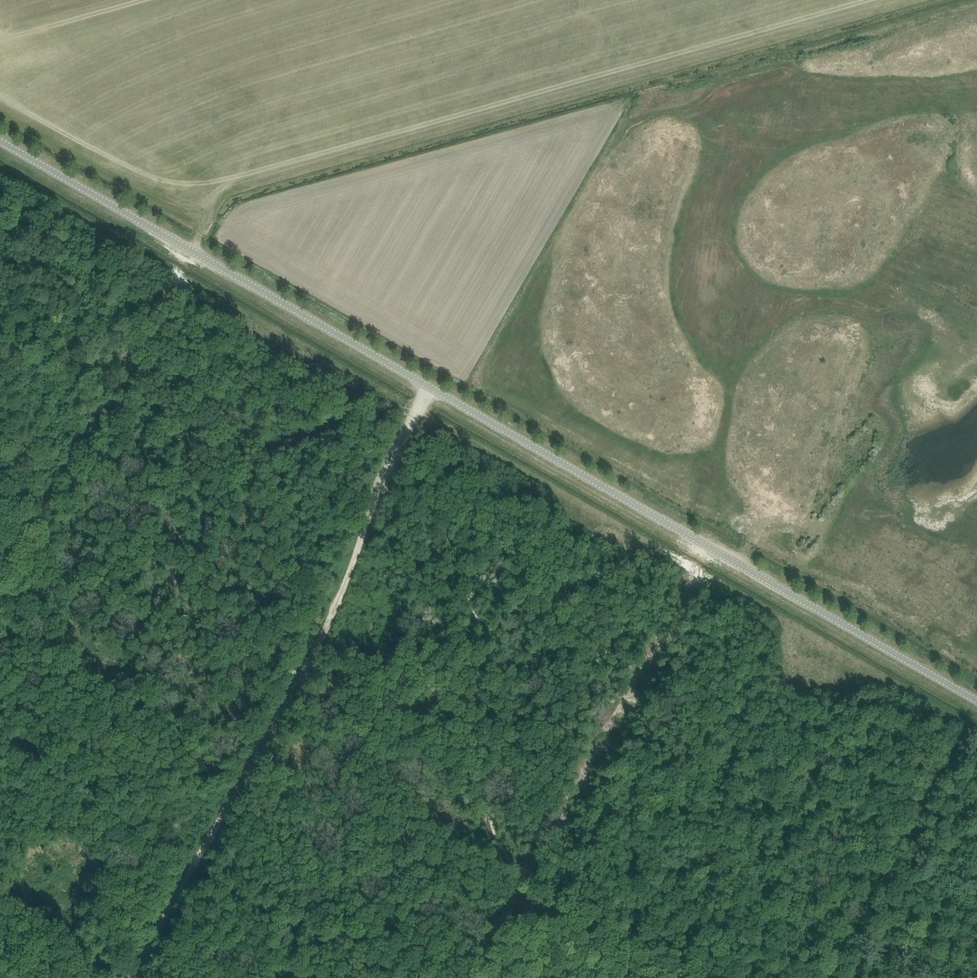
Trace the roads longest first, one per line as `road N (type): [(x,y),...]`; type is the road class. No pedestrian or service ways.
road 1 (unclassified): [(976,701),(0,141)]
road 2 (track): [(430,387),(384,467),(311,655),(130,977)]

